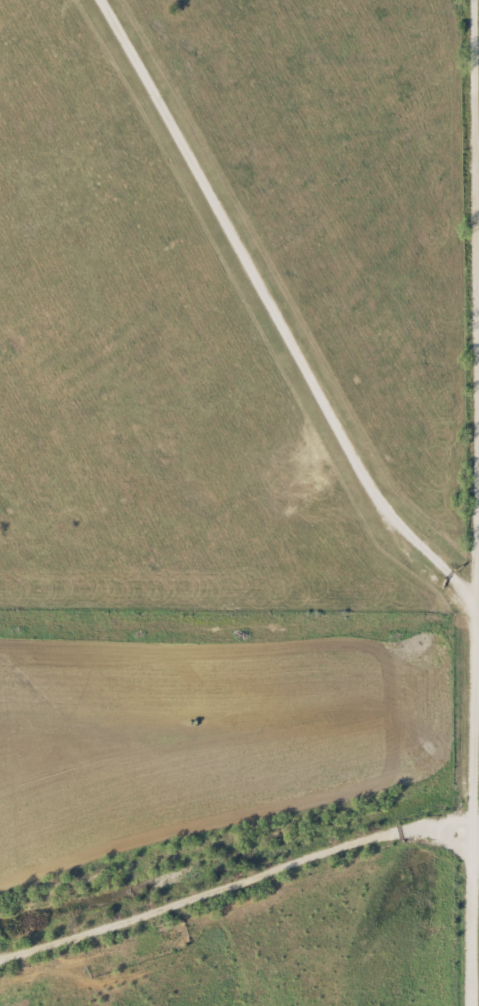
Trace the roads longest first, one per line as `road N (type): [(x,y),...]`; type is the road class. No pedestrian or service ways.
road 1 (residential): [(469,0),(475,551),(467,1005)]
road 2 (track): [(473,618),(406,551),(378,506),(99,0)]

